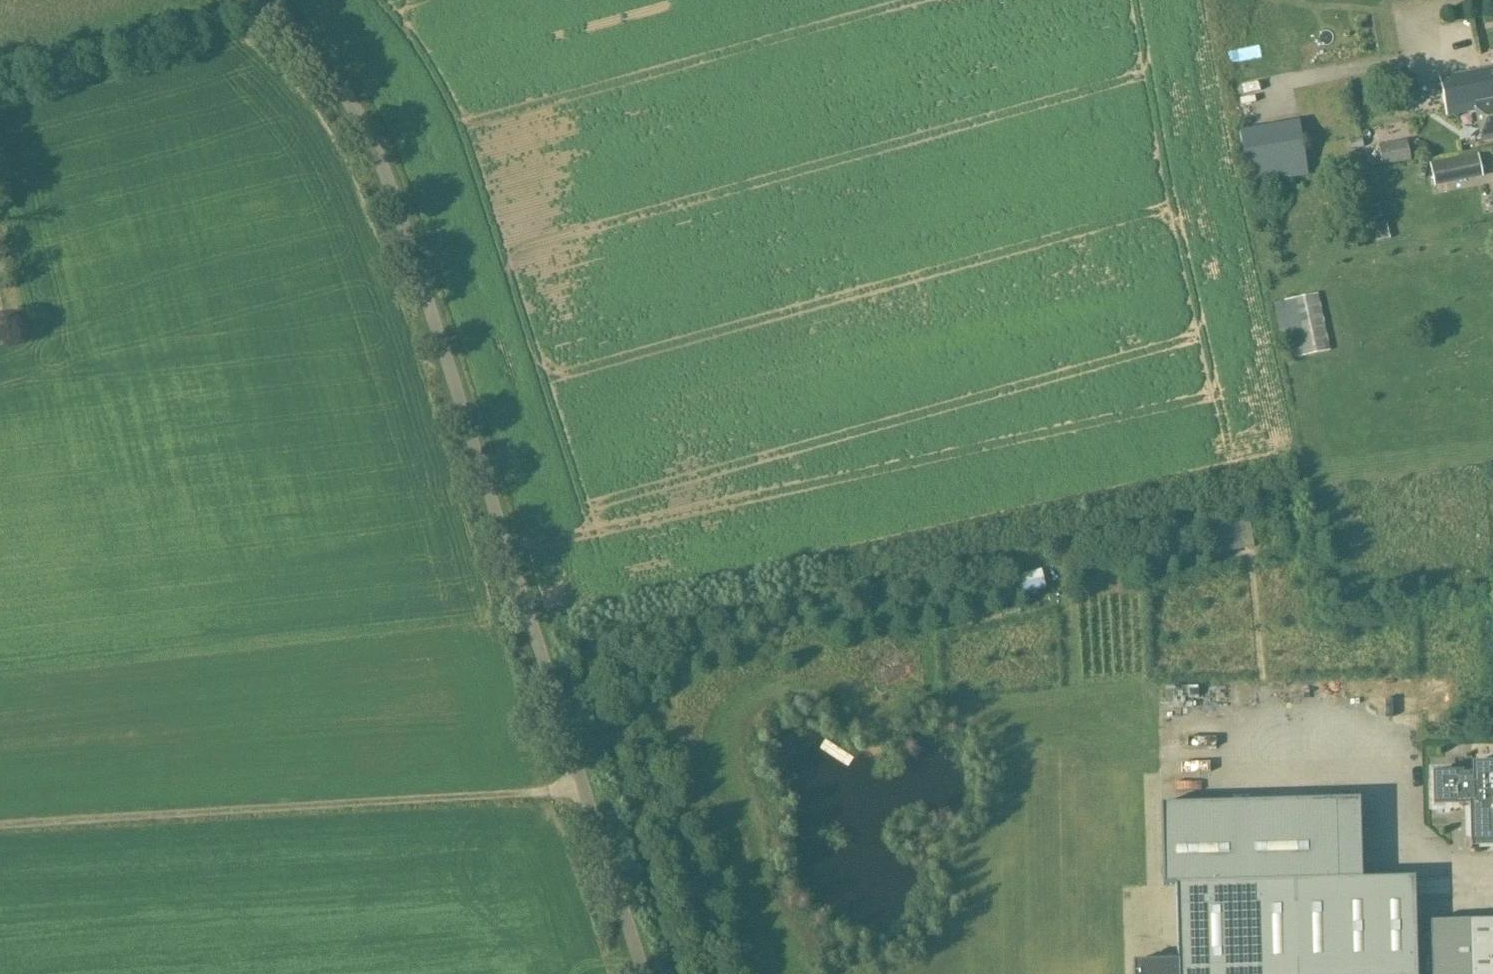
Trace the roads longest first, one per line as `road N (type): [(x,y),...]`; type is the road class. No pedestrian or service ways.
road 1 (unclassified): [(614,973),(364,184),(321,91),(244,0)]

